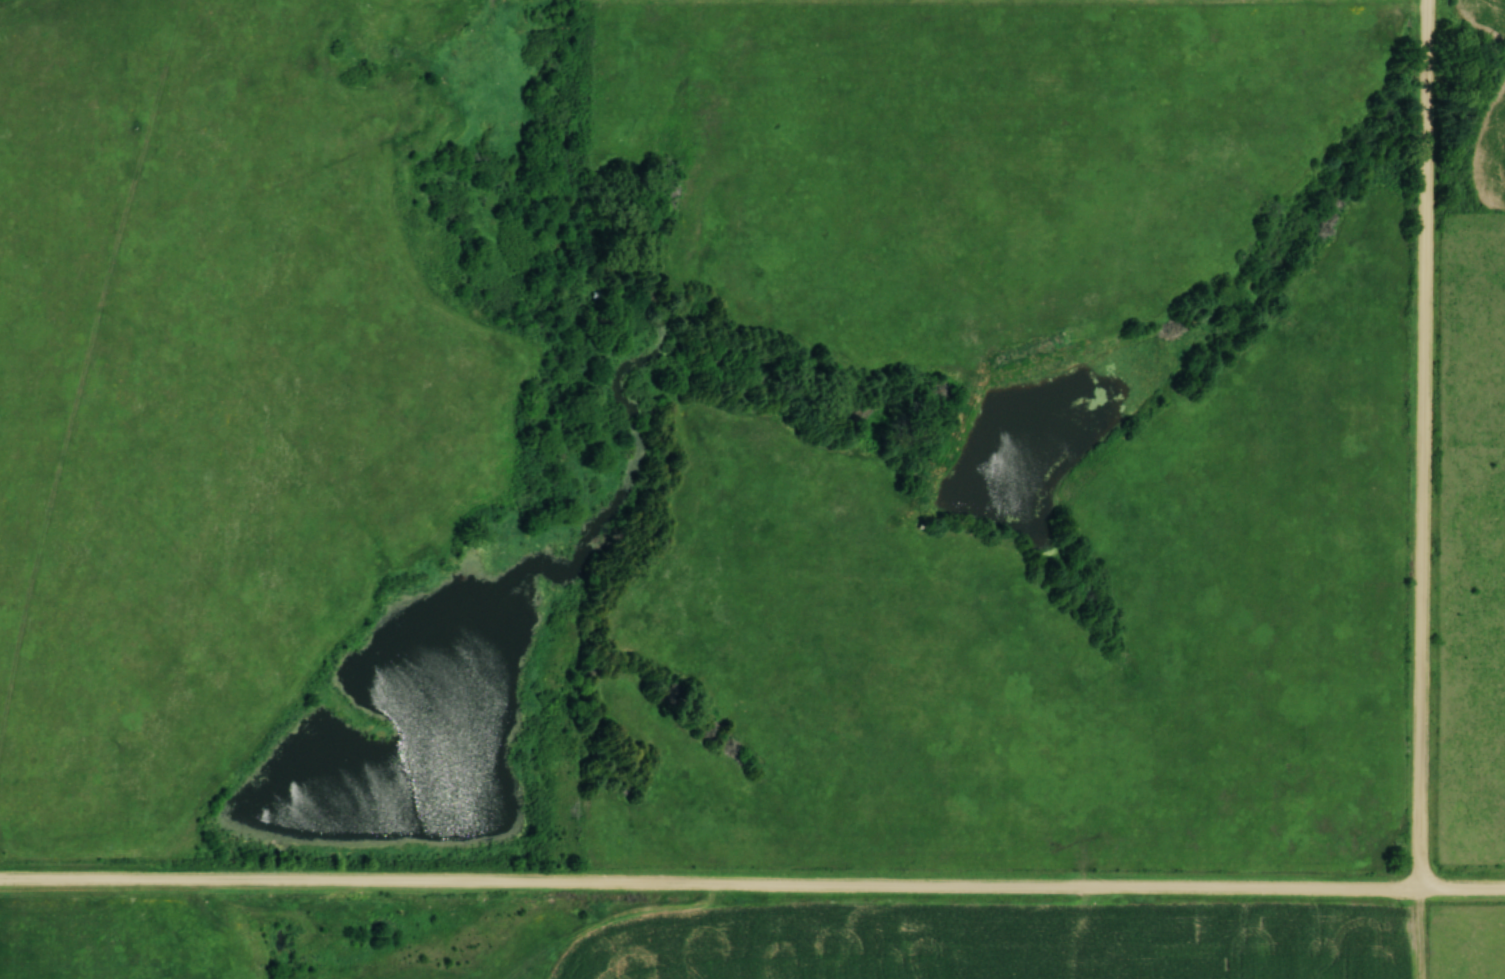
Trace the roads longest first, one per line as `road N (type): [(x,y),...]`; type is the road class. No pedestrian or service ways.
road 1 (residential): [(0,881),(1504,887)]
road 2 (residential): [(1421,888),(1430,0)]

